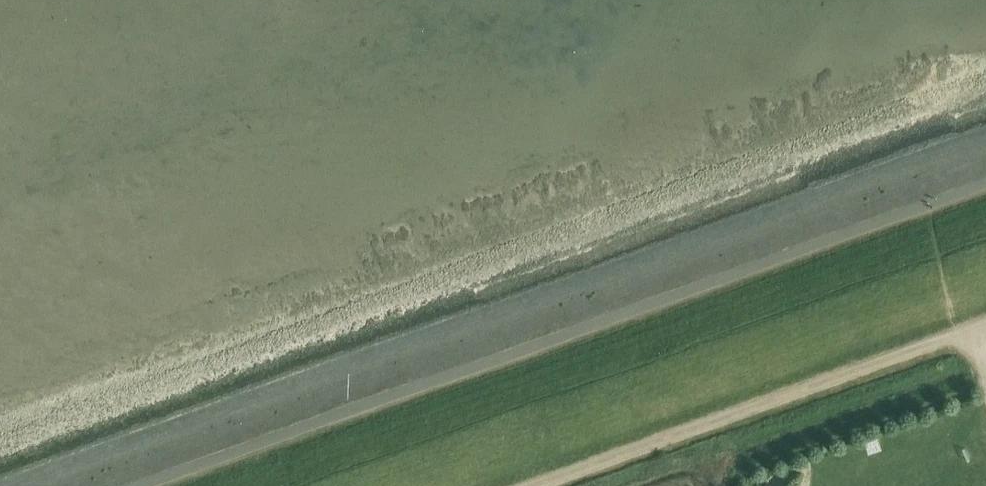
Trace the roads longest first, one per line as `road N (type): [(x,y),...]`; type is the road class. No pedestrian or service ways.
road 1 (residential): [(985,324),(538,485)]

